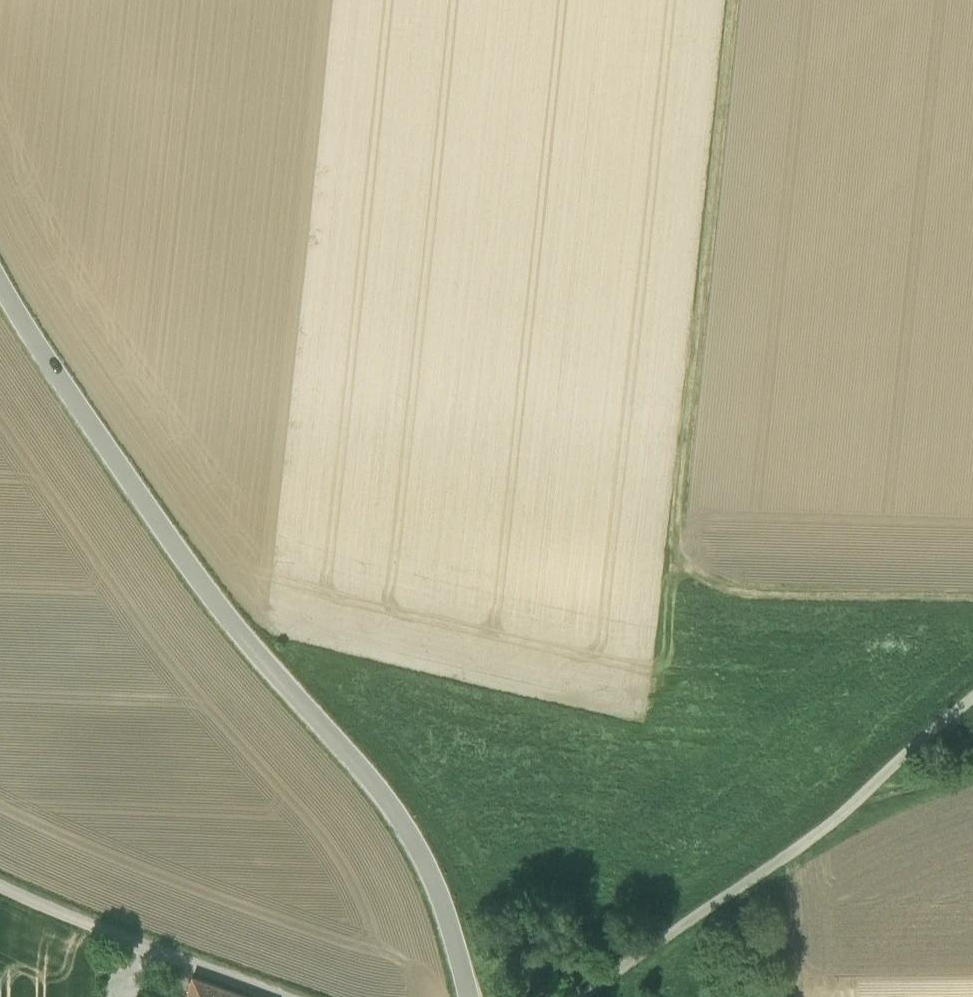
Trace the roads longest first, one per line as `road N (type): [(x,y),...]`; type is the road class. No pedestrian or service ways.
road 1 (unclassified): [(467,996),(443,904),(414,846),(185,567),(0,279)]
road 2 (unclassified): [(291,996),(0,887)]
road 3 (track): [(972,766),(824,821)]

